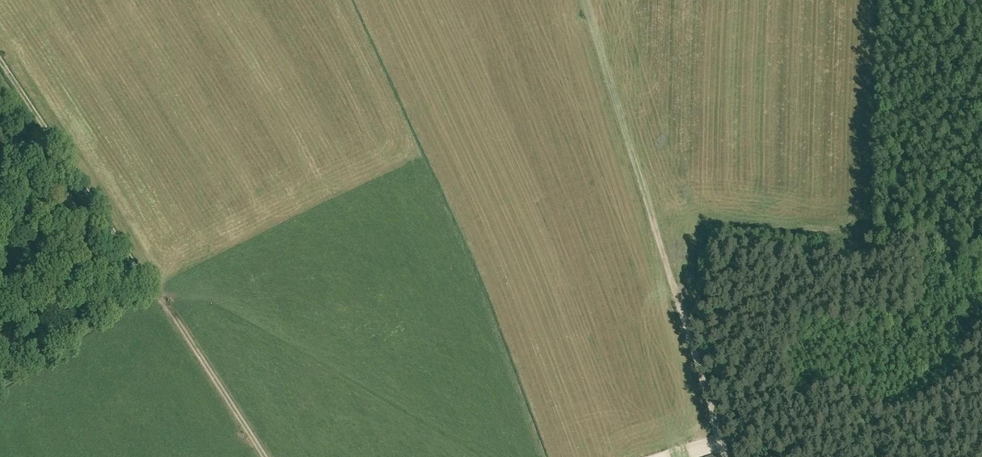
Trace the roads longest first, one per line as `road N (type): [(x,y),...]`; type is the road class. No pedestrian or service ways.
road 1 (track): [(584,0),(728,456)]

